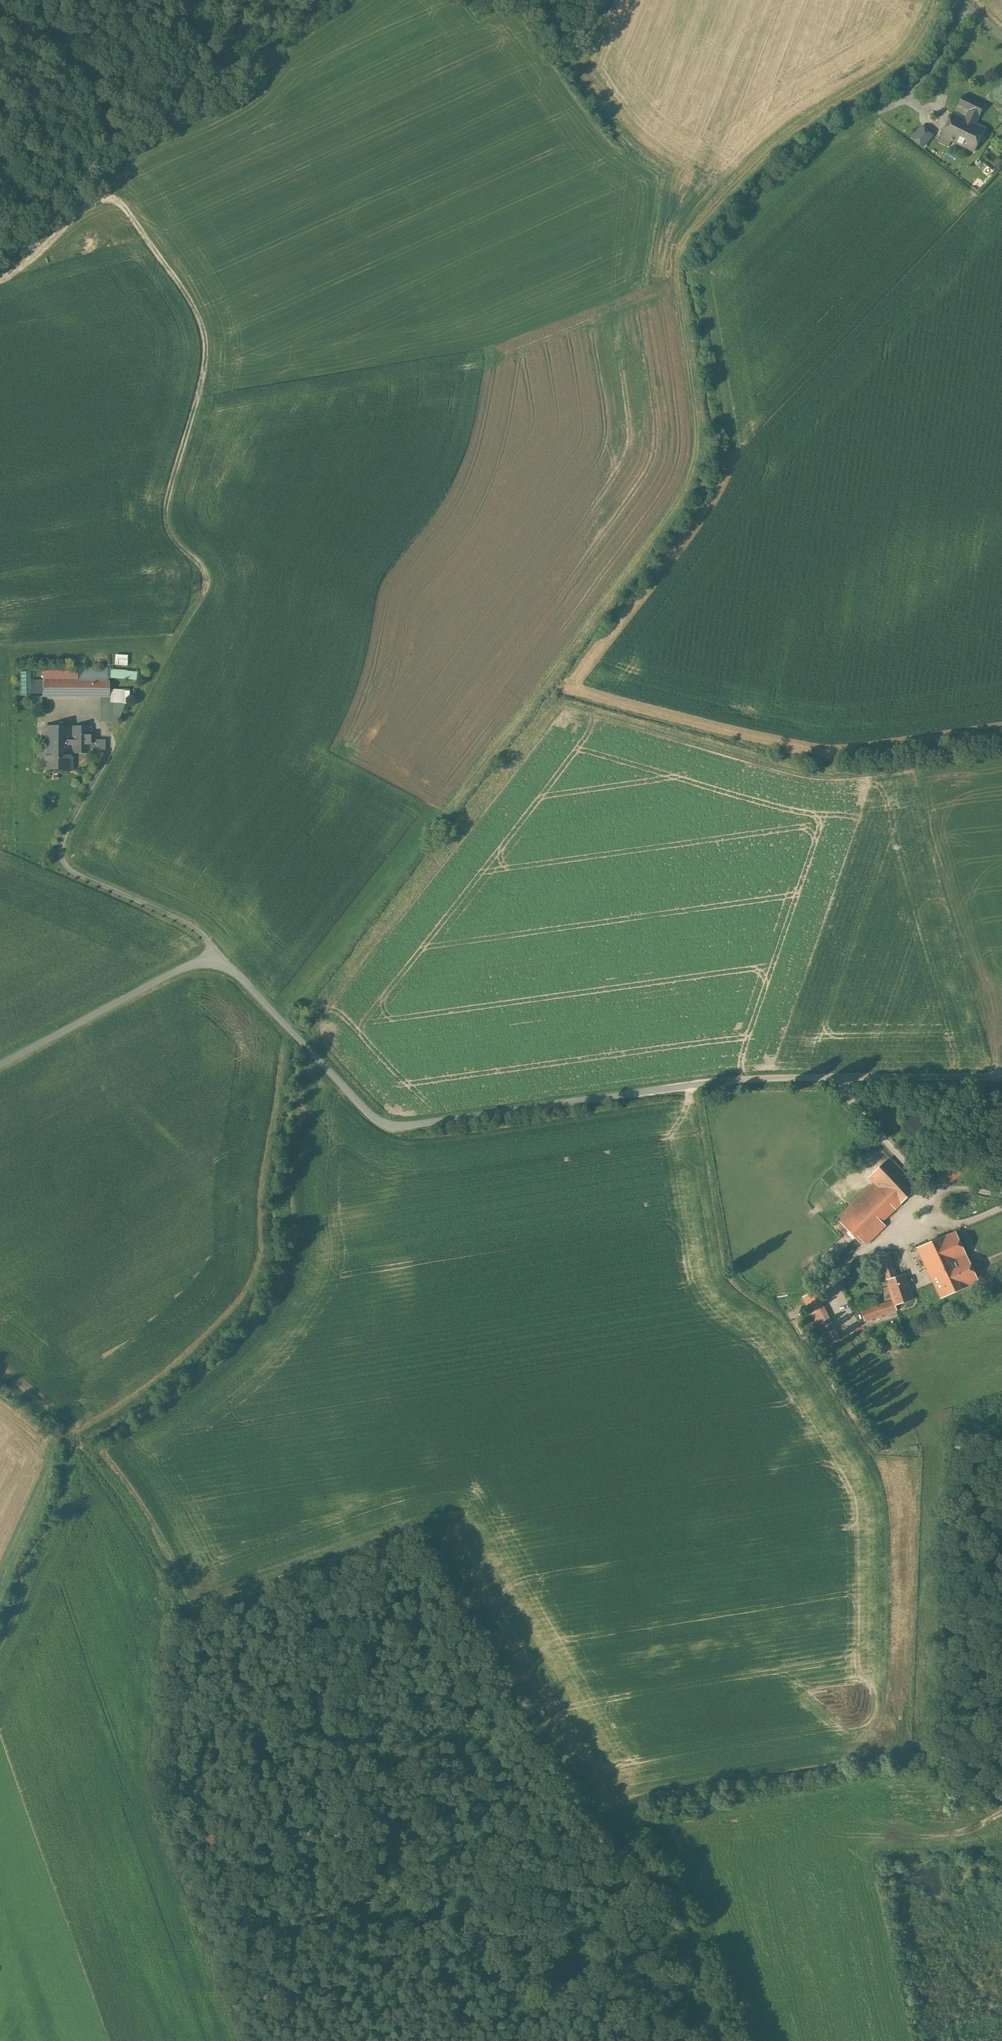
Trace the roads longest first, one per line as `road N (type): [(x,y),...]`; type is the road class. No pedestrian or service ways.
road 1 (unclassified): [(1001,1079),(695,1084),(398,1126),(371,1114),(249,986),(212,964),(182,969),(0,1065)]
road 2 (track): [(0,276),(91,199),(110,196),(204,327),(202,384),(165,512),(172,538),(198,565),(200,591),(106,758)]

